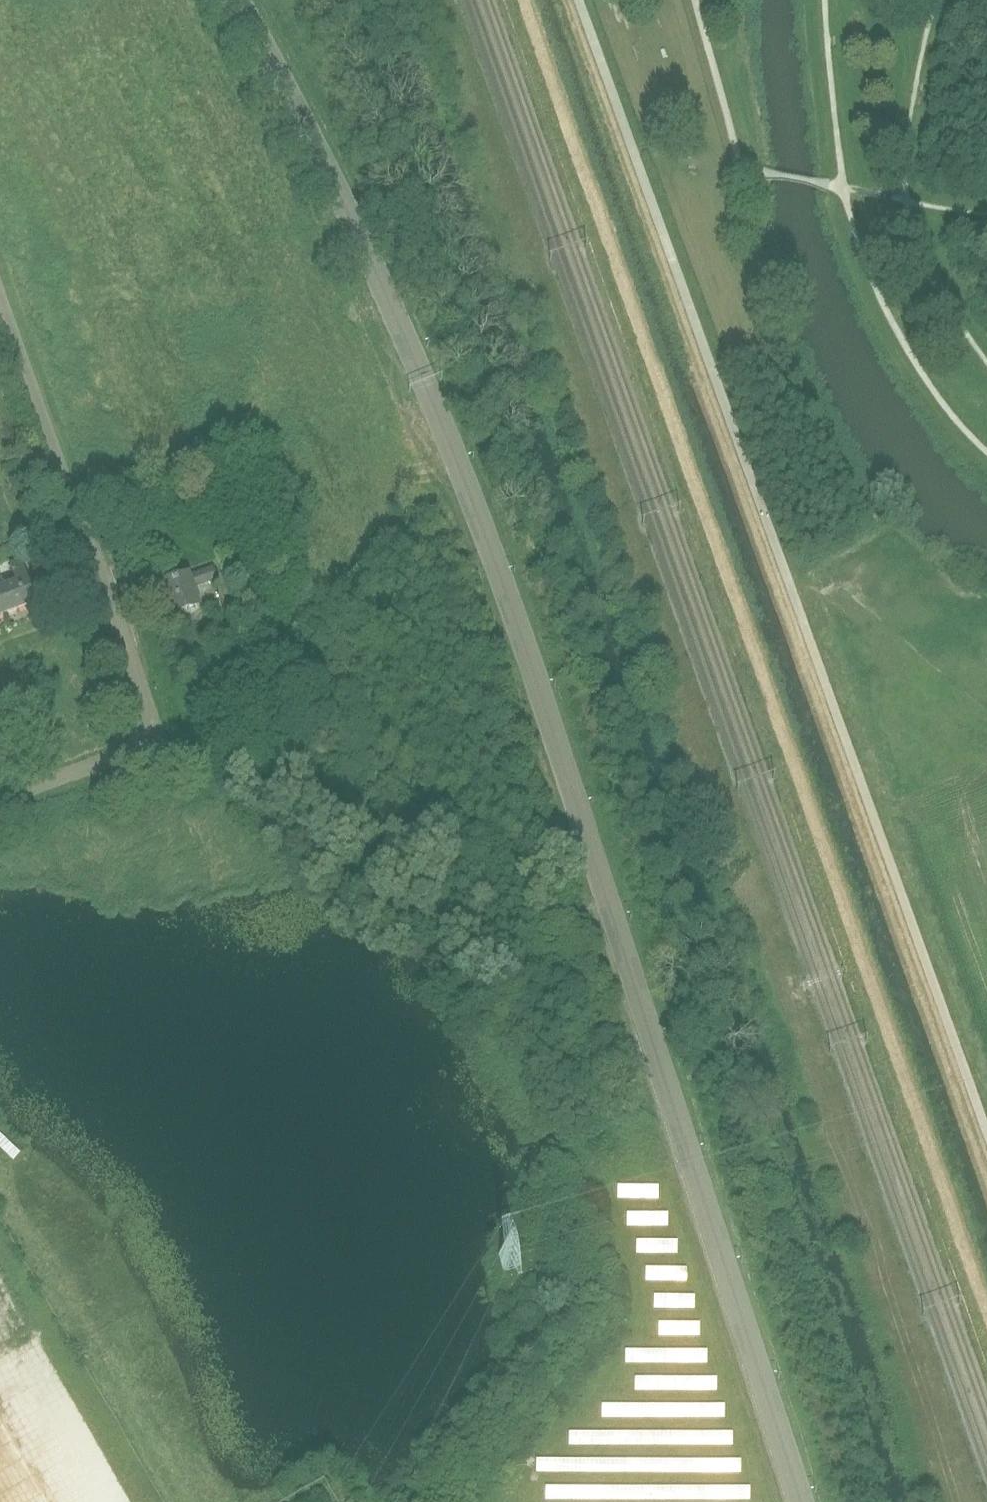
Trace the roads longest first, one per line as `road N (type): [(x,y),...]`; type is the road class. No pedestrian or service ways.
road 1 (unclassified): [(797,1501),(512,605),(392,304),(237,0)]
road 2 (unclassified): [(0,801),(159,738),(0,289)]

